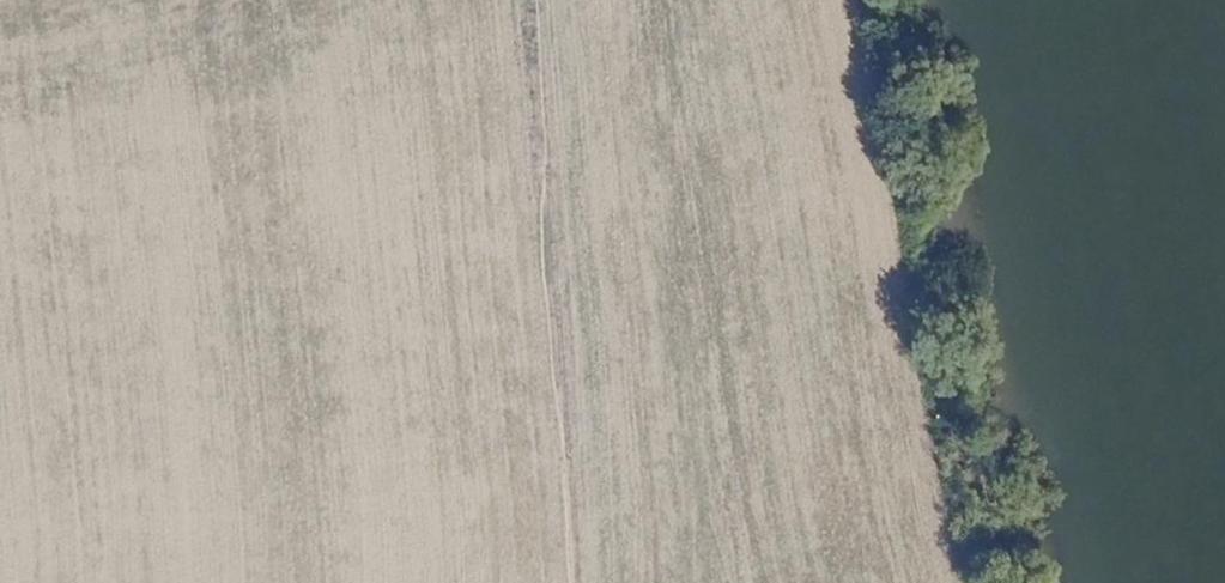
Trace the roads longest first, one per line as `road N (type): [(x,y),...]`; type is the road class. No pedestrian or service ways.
road 1 (track): [(540,0),(585,466),(588,582)]

